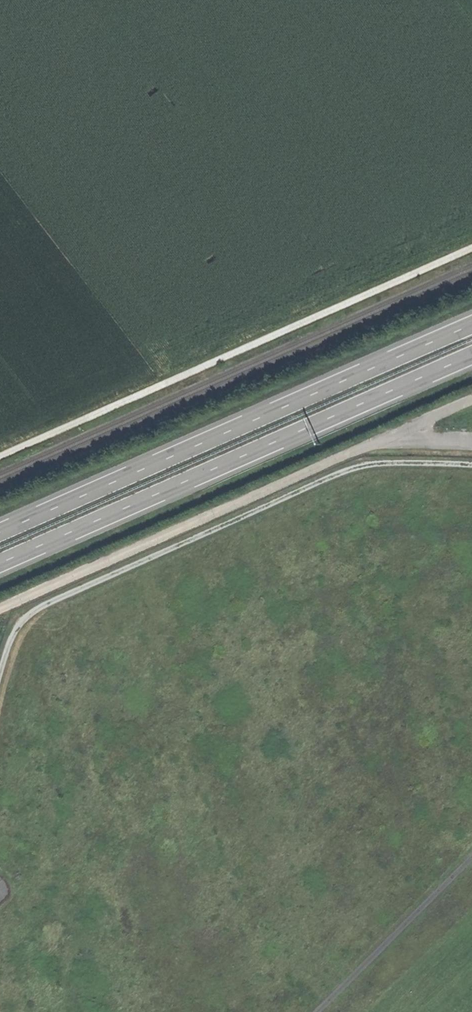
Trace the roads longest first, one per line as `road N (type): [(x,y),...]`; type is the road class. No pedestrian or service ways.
road 1 (trunk): [(0,564),(471,356)]
road 2 (track): [(0,456),(471,248)]
road 3 (trunk): [(471,326),(0,533)]
road 4 (unclassified): [(0,610),(387,441)]

